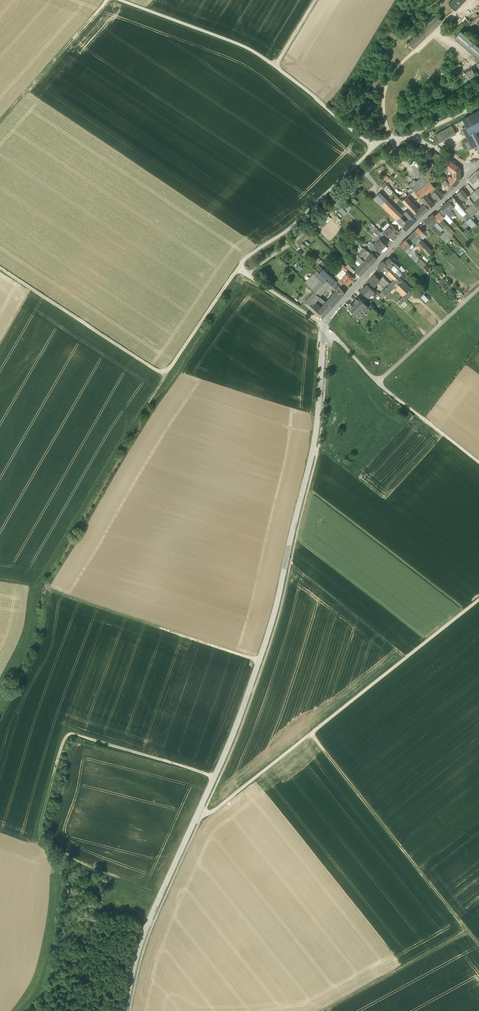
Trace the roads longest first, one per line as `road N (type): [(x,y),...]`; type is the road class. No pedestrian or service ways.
road 1 (unclassified): [(124,1010),(149,920),(232,738),(273,621),(315,435),(326,325)]
road 2 (track): [(200,811),(216,809),(478,600)]
road 3 (track): [(238,269),(160,372),(0,267)]
road 4 (track): [(373,146),(255,51),(122,0)]
road 5 (track): [(312,733),(478,944)]
road 6 (track): [(165,371),(34,588)]
road 7 (track): [(50,590),(260,660)]
road 8 (residential): [(326,325),(473,170)]
road 9 (track): [(248,275),(389,159),(394,144)]
road 10 (track): [(478,462),(329,334)]
road 11 (track): [(373,146),(238,269)]
road 12 (track): [(468,930),(320,1010)]
road 13 (track): [(0,120),(107,0)]
road 14 (track): [(378,382),(478,288)]
road 15 (track): [(0,693),(34,610),(34,588),(11,583)]

